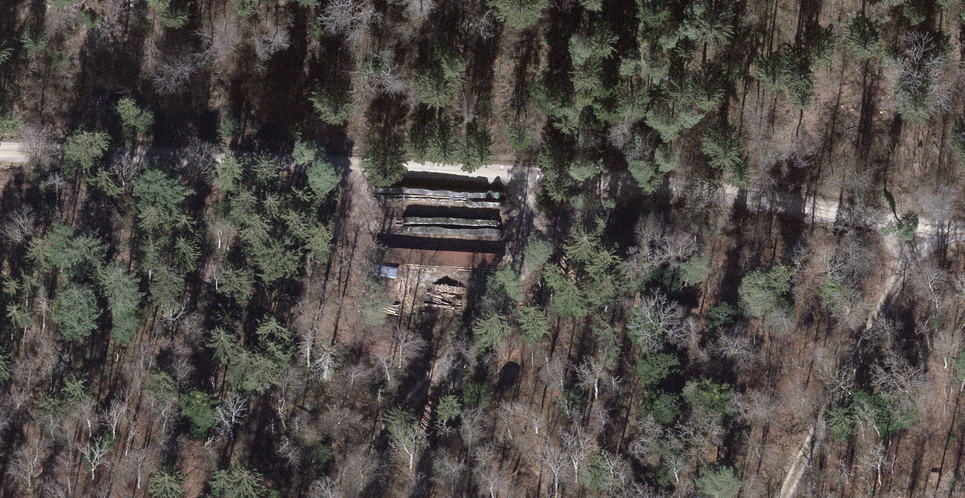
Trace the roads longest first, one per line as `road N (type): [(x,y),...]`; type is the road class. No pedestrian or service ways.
road 1 (track): [(0,152),(561,172),(964,228)]
road 2 (track): [(329,497),(544,256),(561,172)]
road 3 (track): [(924,223),(785,497)]

